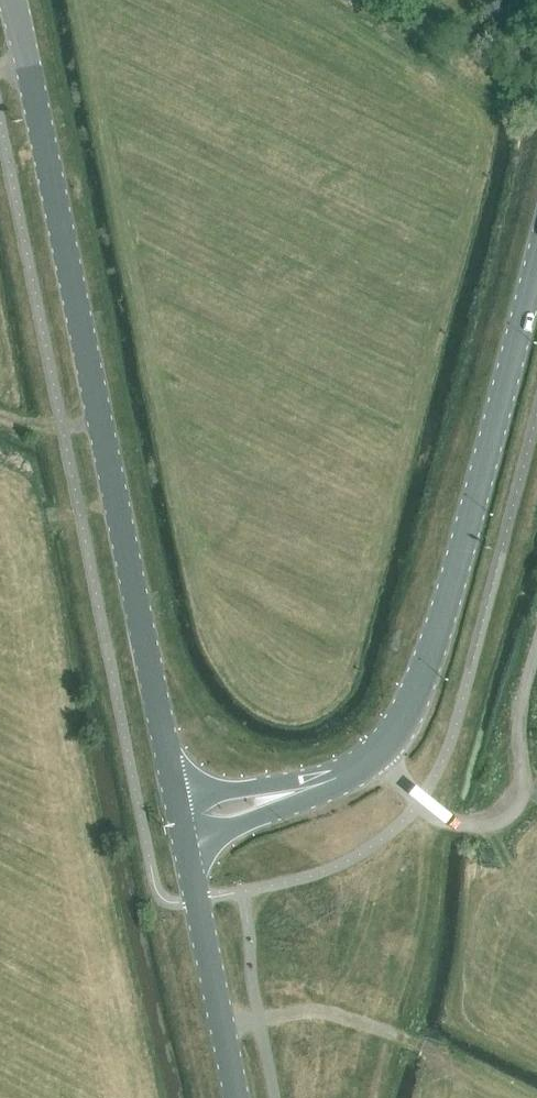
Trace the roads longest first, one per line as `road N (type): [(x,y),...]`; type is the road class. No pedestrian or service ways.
road 1 (secondary): [(176,800),(11,0)]
road 2 (secondary): [(335,780),(378,755),(406,716),(441,621),(536,262)]
road 3 (tertiary): [(236,1097),(184,846)]
road 4 (secondary): [(184,846),(296,804),(335,780)]
road 5 (secondary): [(335,780),(176,800)]

